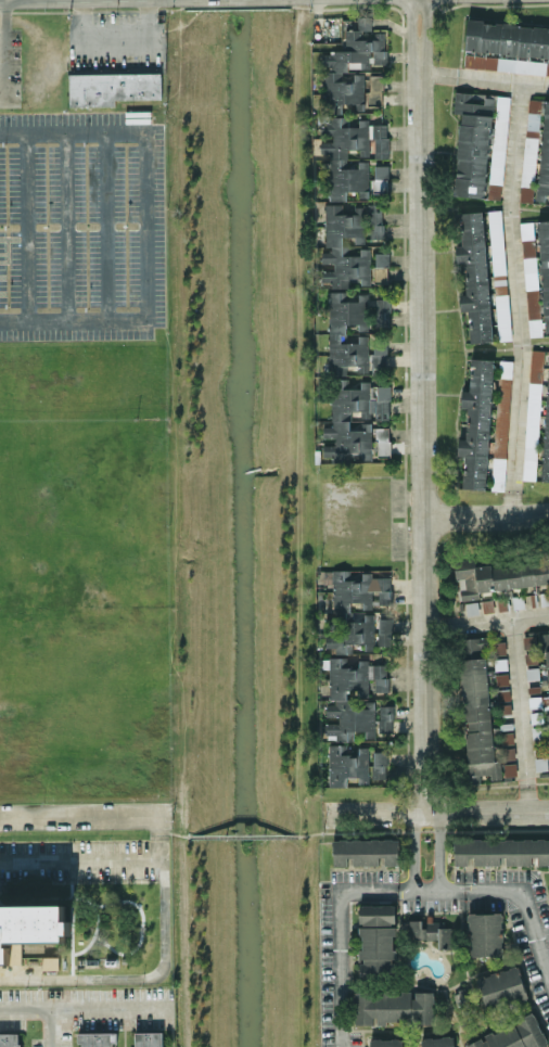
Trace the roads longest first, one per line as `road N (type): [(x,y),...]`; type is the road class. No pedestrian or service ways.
road 1 (residential): [(420,0),(430,813)]
road 2 (residential): [(548,811),(325,814)]
road 3 (residential): [(163,816),(0,818)]
road 4 (residential): [(548,512),(425,515)]

